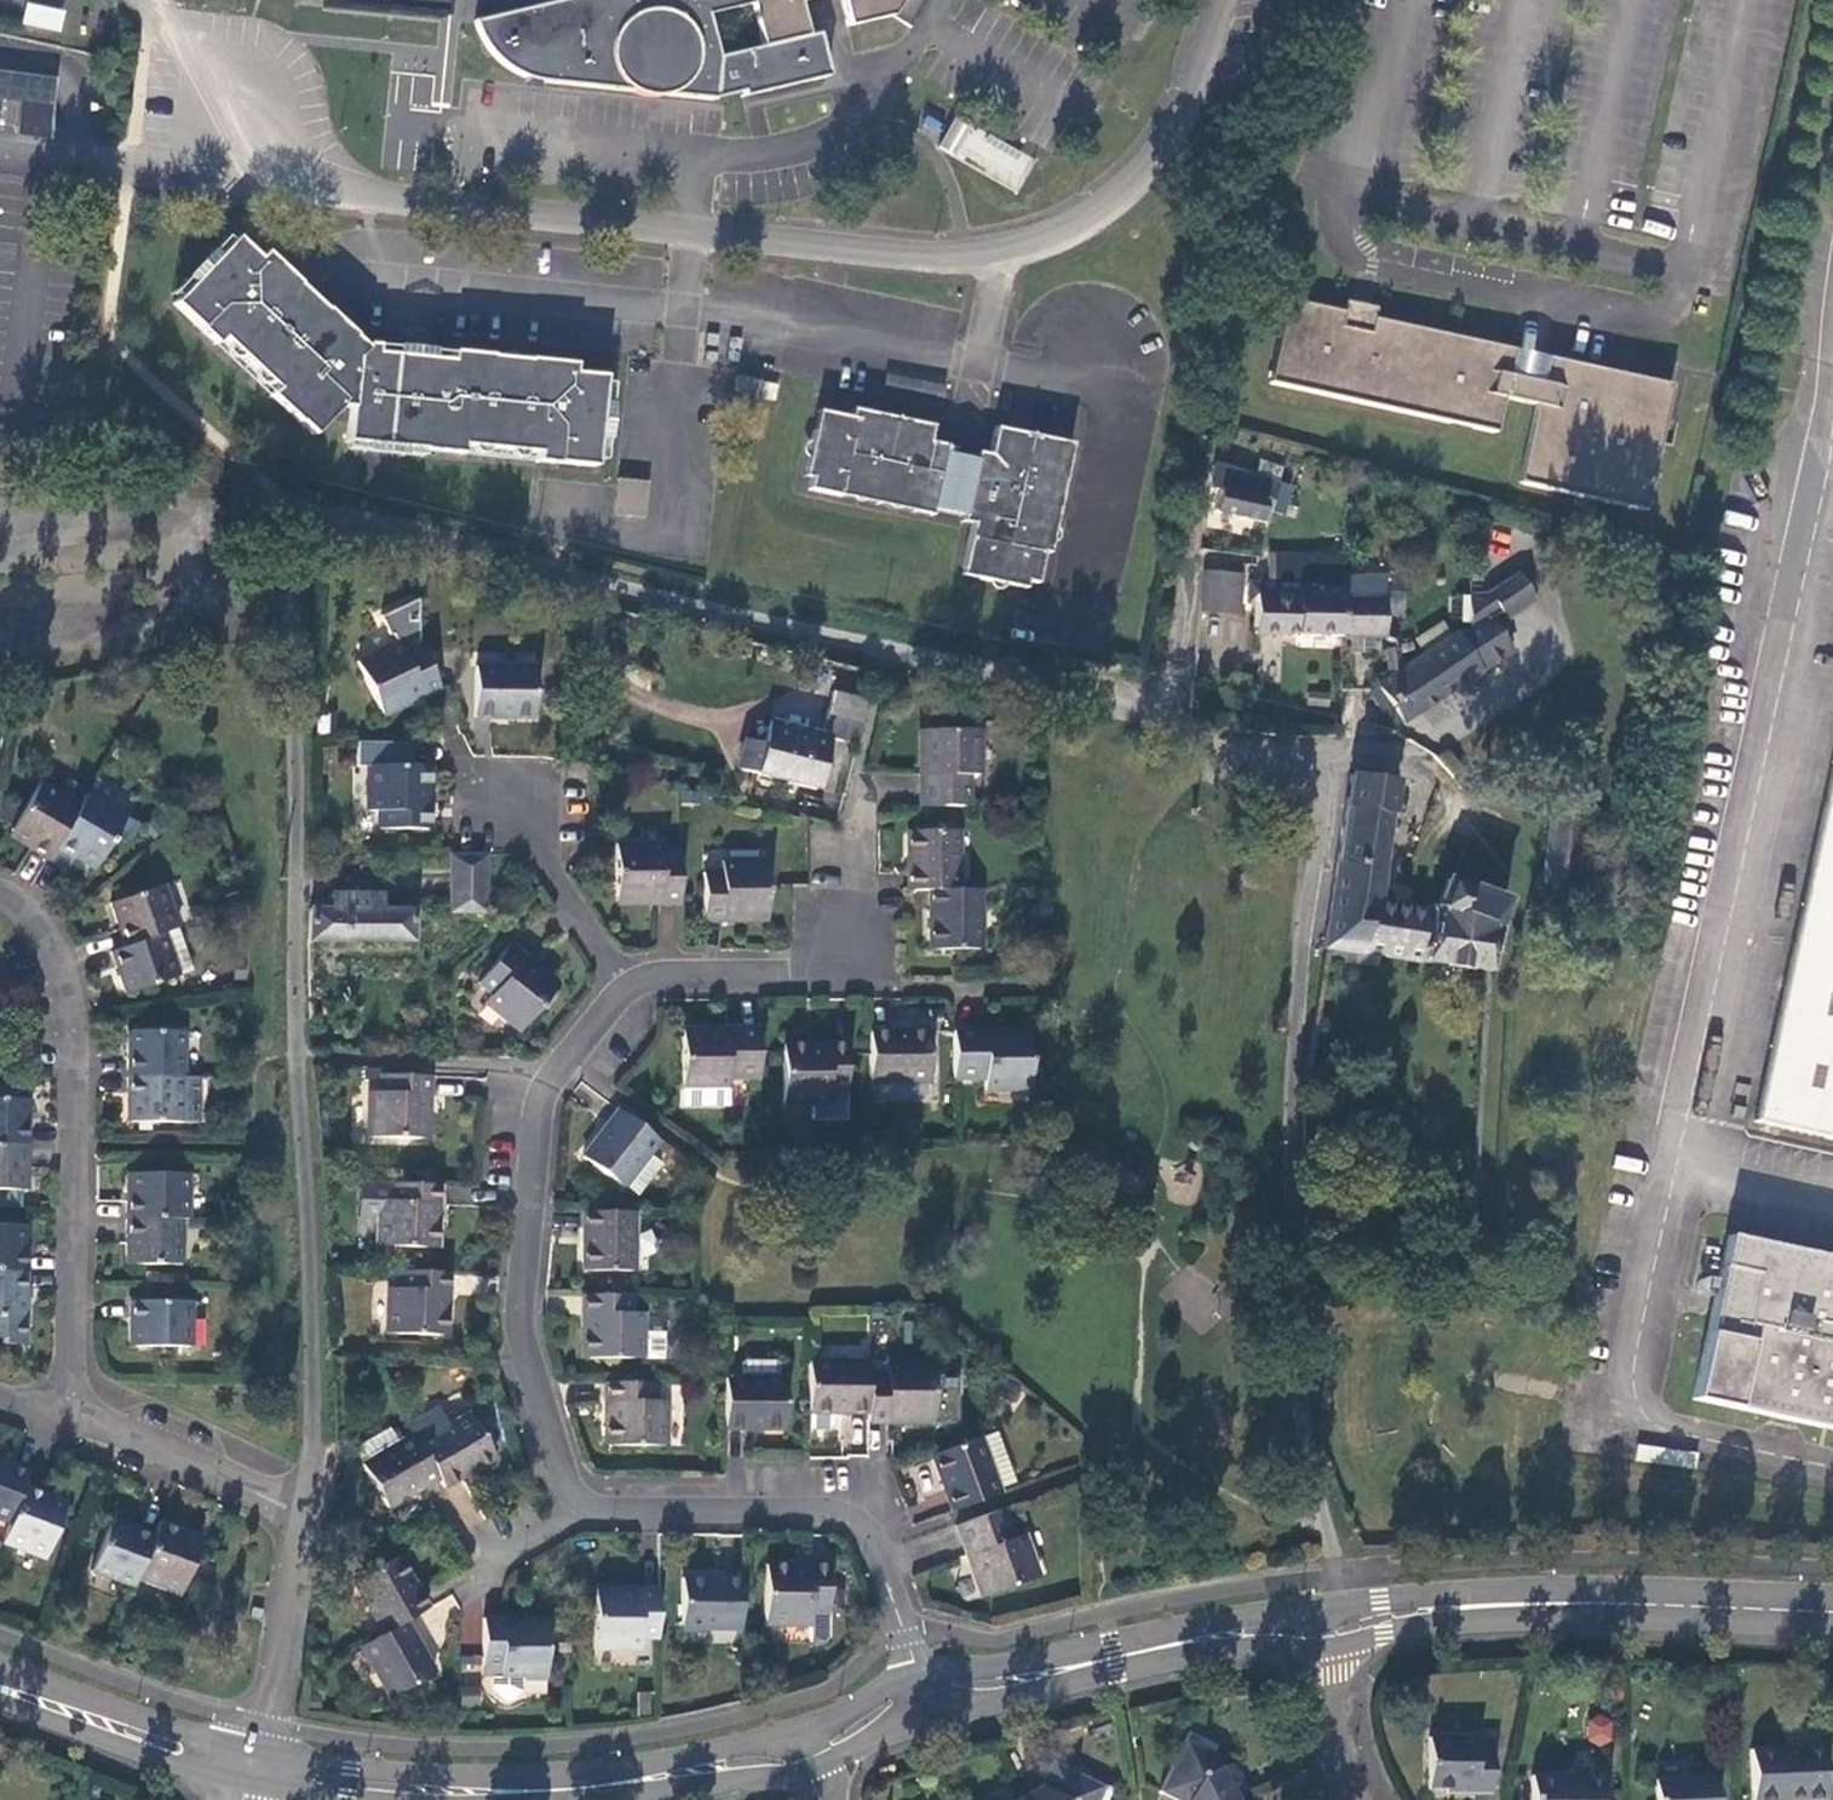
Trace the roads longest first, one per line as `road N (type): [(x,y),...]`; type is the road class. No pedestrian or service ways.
road 1 (unclassified): [(1323,1637),(1334,1571),(1305,1429),(1294,1239),(1300,963),(1320,812),(1306,776),(1129,710),(341,520),(306,522),(295,541),(300,1102),(315,1352),(307,1519)]
road 2 (residential): [(1216,0),(1175,125),(1146,170),(1050,236),(957,256),(402,200),(310,173),(215,107)]
road 3 (residential): [(581,1506),(568,1487),(524,1337),(531,1200),(543,1094),(626,988)]
road 4 (tertiary): [(261,1768),(349,1786),(530,1792),(810,1756)]
road 5 (residential): [(0,892),(38,927),(64,986),(74,1145),(67,1418)]
road 6 (tertiary): [(1323,1637),(1416,1612),(1533,1598),(1832,1611)]
road 7 (residential): [(924,1696),(875,1544),(856,1523),(833,1513),(606,1513),(581,1506)]
road 8 (tertiary): [(924,1696),(1243,1632),(1323,1637)]
road 9 (residential): [(626,988),(670,974),(820,973),(847,941),(859,782)]
road 10 (tertiary): [(0,1681),(173,1747),(261,1768)]
road 11 (residential): [(307,1519),(67,1418)]
road 12 (unclassified): [(261,1768),(307,1519)]
road 13 (residential): [(626,988),(507,801)]
road 14 (unclassified): [(1323,1637),(1322,1710),(1348,1799)]
road 15 (tertiary): [(810,1756),(924,1696)]

